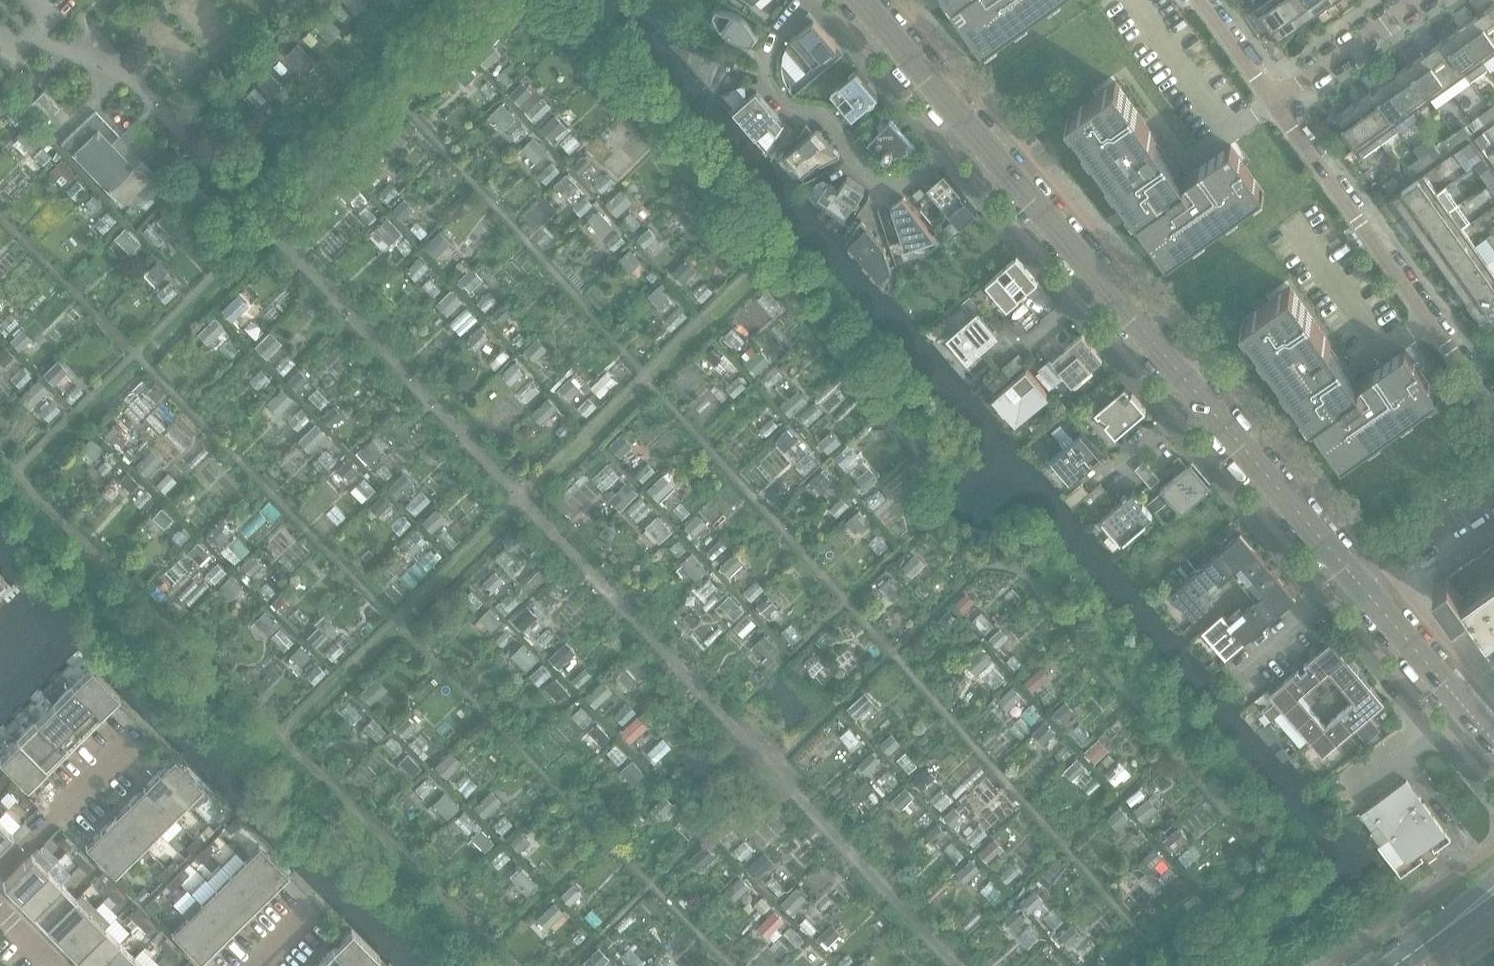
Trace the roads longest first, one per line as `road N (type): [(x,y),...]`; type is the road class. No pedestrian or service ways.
road 1 (residential): [(1274,102),(1493,404)]
road 2 (residential): [(971,127),(899,188),(887,188),(852,138),(792,101),(777,82),(774,44),(805,0)]
road 3 (tertiary): [(1361,584),(1200,397)]
road 4 (tertiary): [(1493,742),(1361,584)]
road 5 (tertiary): [(1101,279),(971,127)]
road 6 (residential): [(0,881),(136,744)]
road 7 (residential): [(1419,0),(1274,102)]
road 8 (tertiary): [(971,127),(862,0)]
road 9 (residential): [(1361,584),(1493,491)]
road 10 (tertiary): [(1200,397),(1101,279)]
road 11 (residential): [(1243,679),(1361,584)]
road 12 (residential): [(1200,0),(1274,102)]

